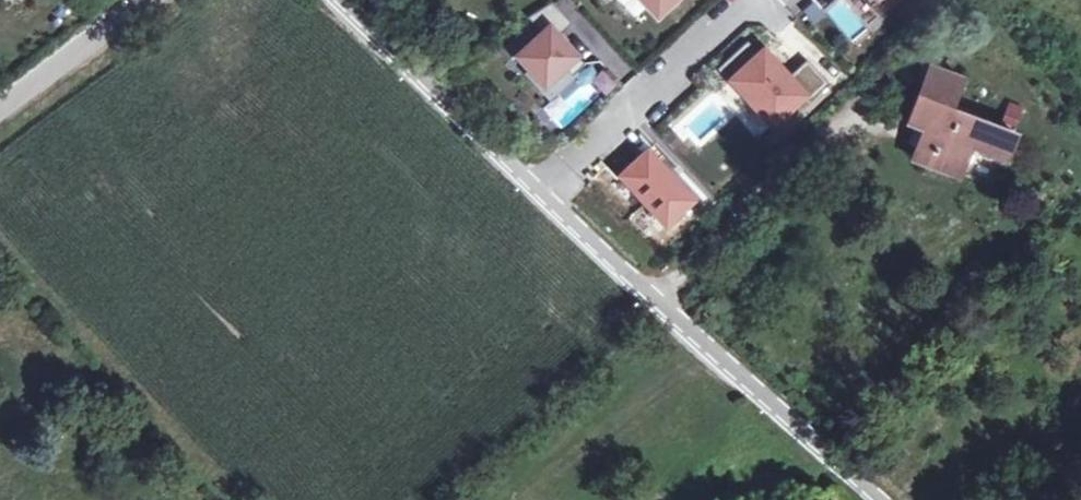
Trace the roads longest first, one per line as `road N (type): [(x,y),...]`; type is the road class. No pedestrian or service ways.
road 1 (residential): [(540,187),(742,383),(878,499)]
road 2 (residential): [(343,0),(540,187)]
road 3 (residential): [(540,187),(736,0)]
road 4 (residential): [(0,105),(141,0)]

